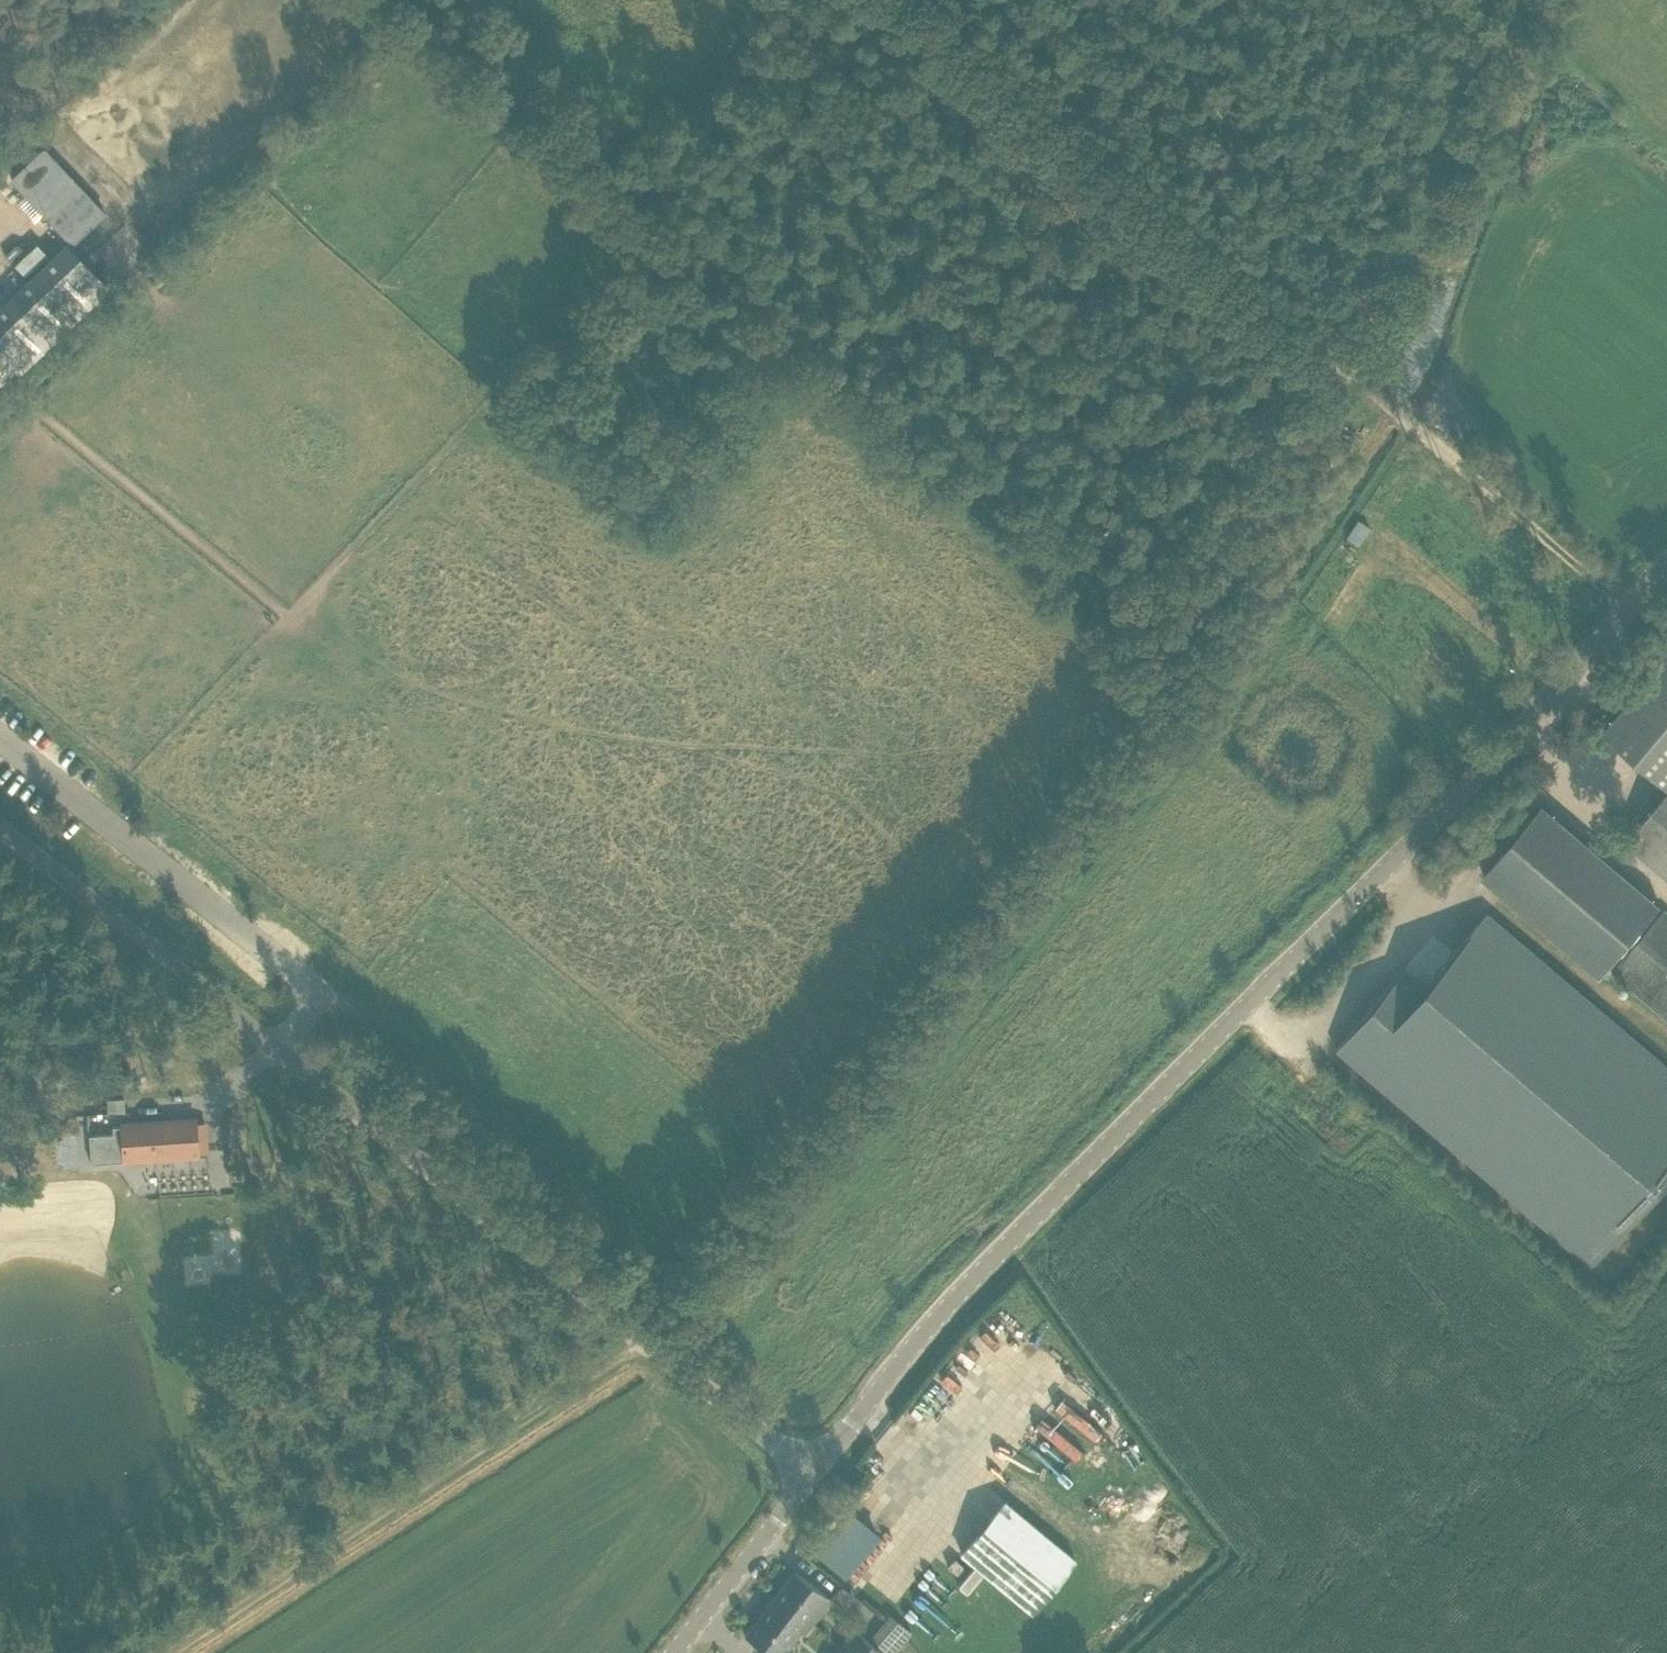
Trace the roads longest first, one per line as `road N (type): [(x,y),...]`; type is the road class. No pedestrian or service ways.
road 1 (unclassified): [(817,1486),(1012,1261),(1454,808),(1666,561)]
road 2 (unclassified): [(817,1486),(0,830)]
road 3 (track): [(642,1345),(165,1652)]
road 4 (track): [(0,1087),(232,1086)]
road 5 (unclassified): [(692,1652),(817,1486)]

